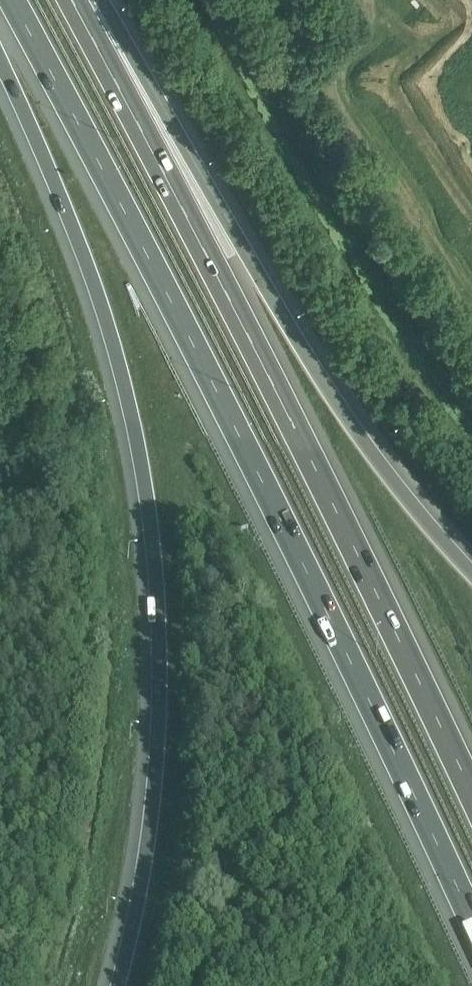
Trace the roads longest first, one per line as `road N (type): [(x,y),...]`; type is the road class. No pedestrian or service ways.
road 1 (motorway): [(13,0),(263,450),(471,918)]
road 2 (motorway): [(0,63),(70,221),(110,340),(157,576),(156,782),(119,985)]
road 3 (motorway): [(471,793),(298,409),(74,0)]
road 4 (motorway): [(471,572),(423,521),(300,344),(95,0)]

